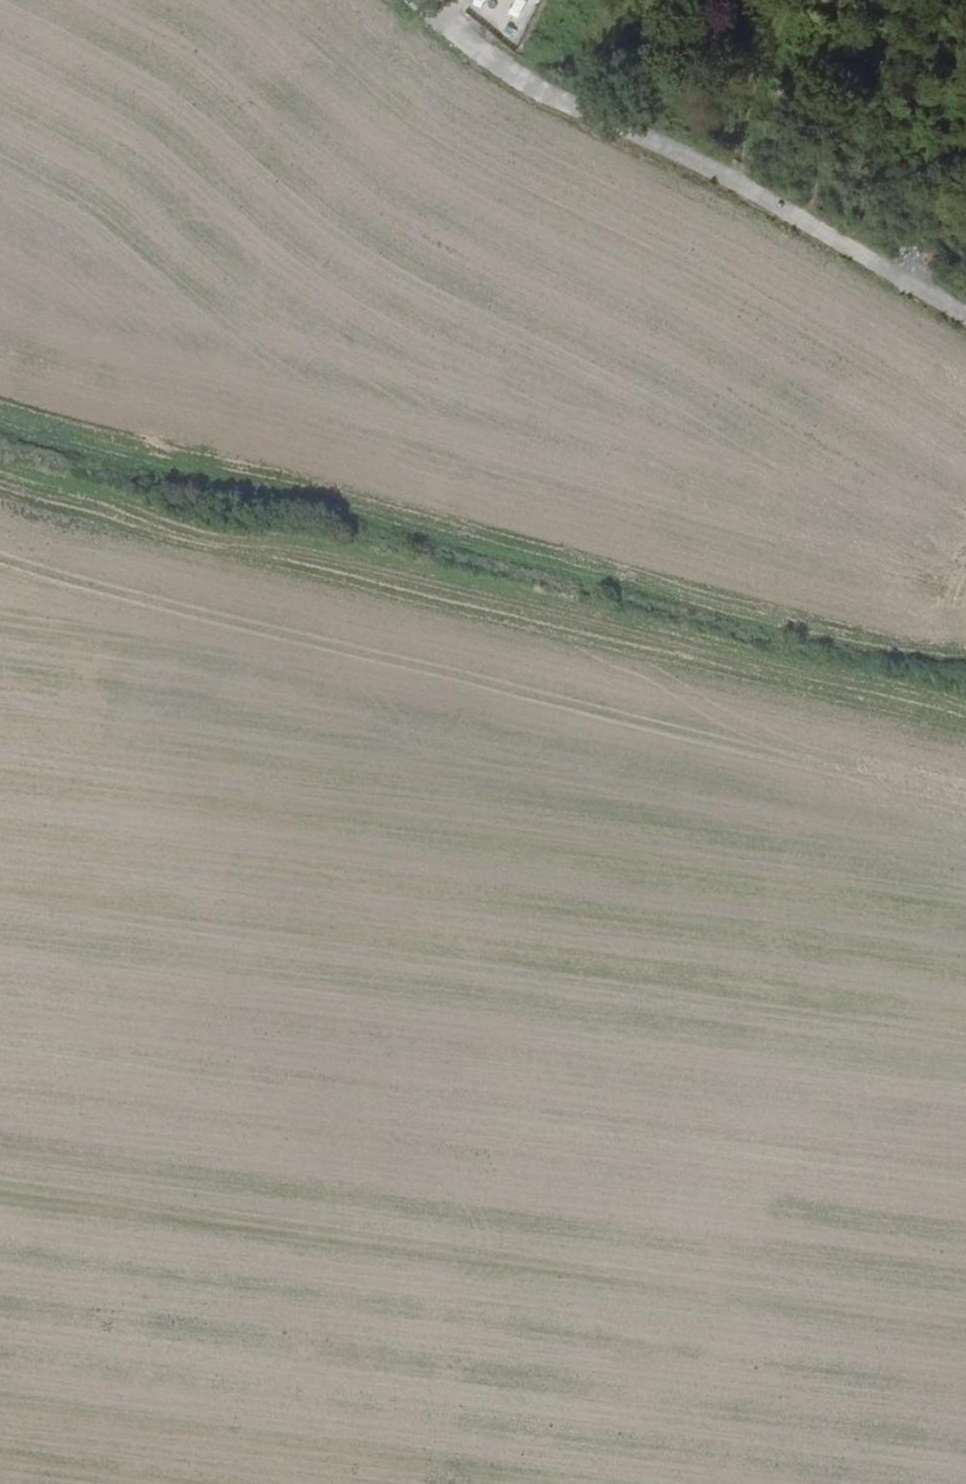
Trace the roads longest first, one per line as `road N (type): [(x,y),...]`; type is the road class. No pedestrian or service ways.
road 1 (unclassified): [(412,0),(531,87),(753,191),(965,320)]

